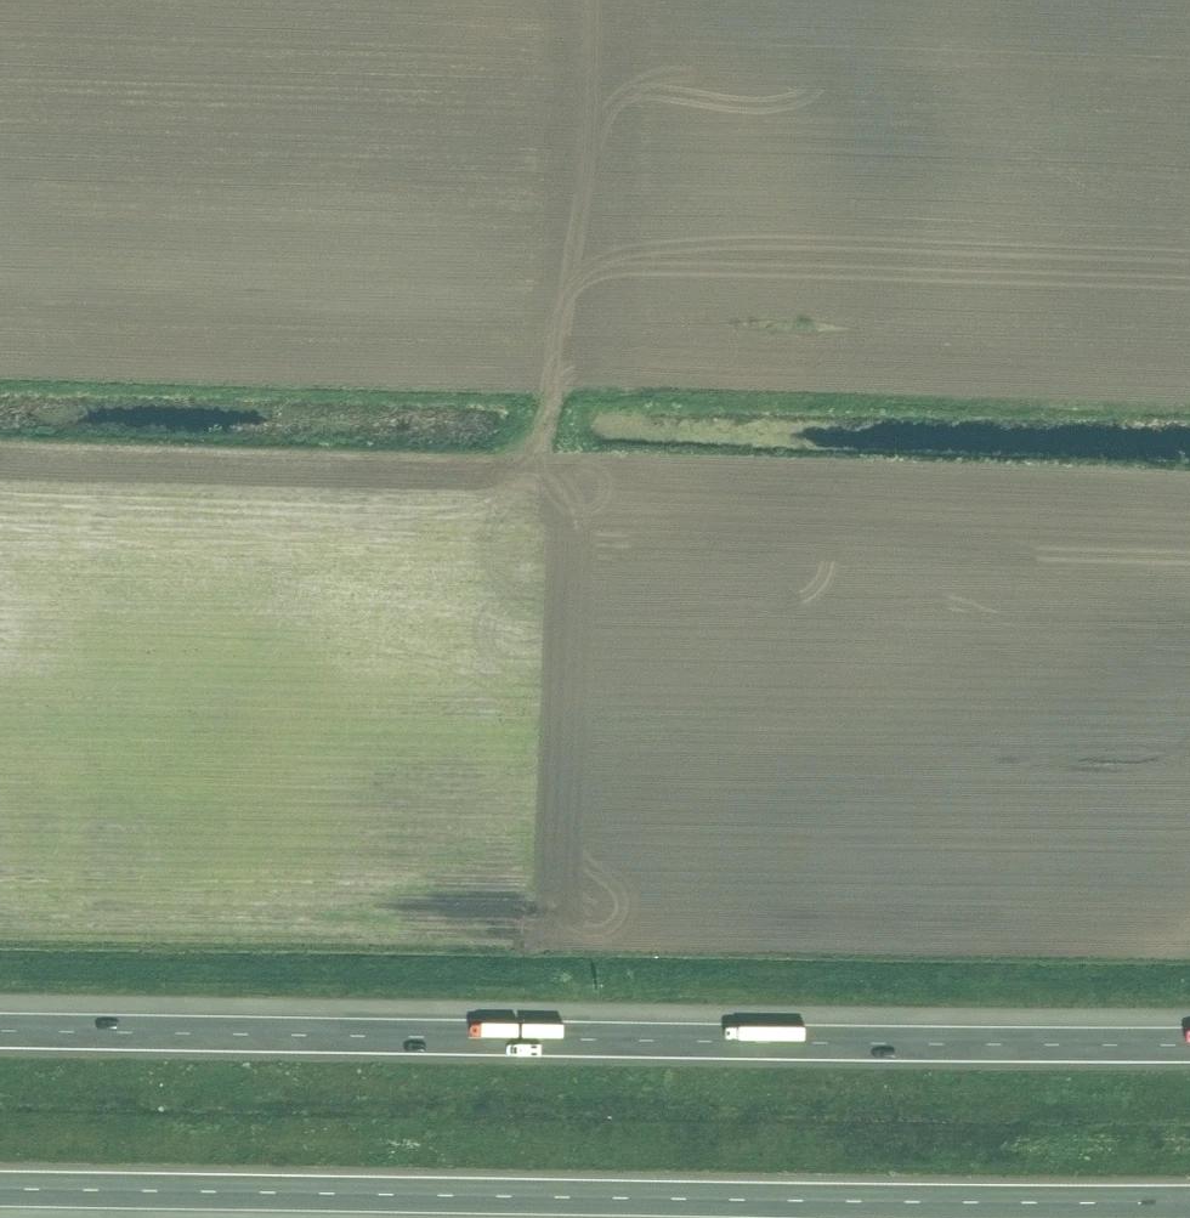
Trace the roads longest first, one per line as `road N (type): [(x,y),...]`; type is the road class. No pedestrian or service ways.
road 1 (motorway): [(1189,1042),(0,1030)]
road 2 (motorway): [(0,1187),(1189,1197)]
road 3 (track): [(0,455),(485,471),(517,464),(549,423),(570,347)]

